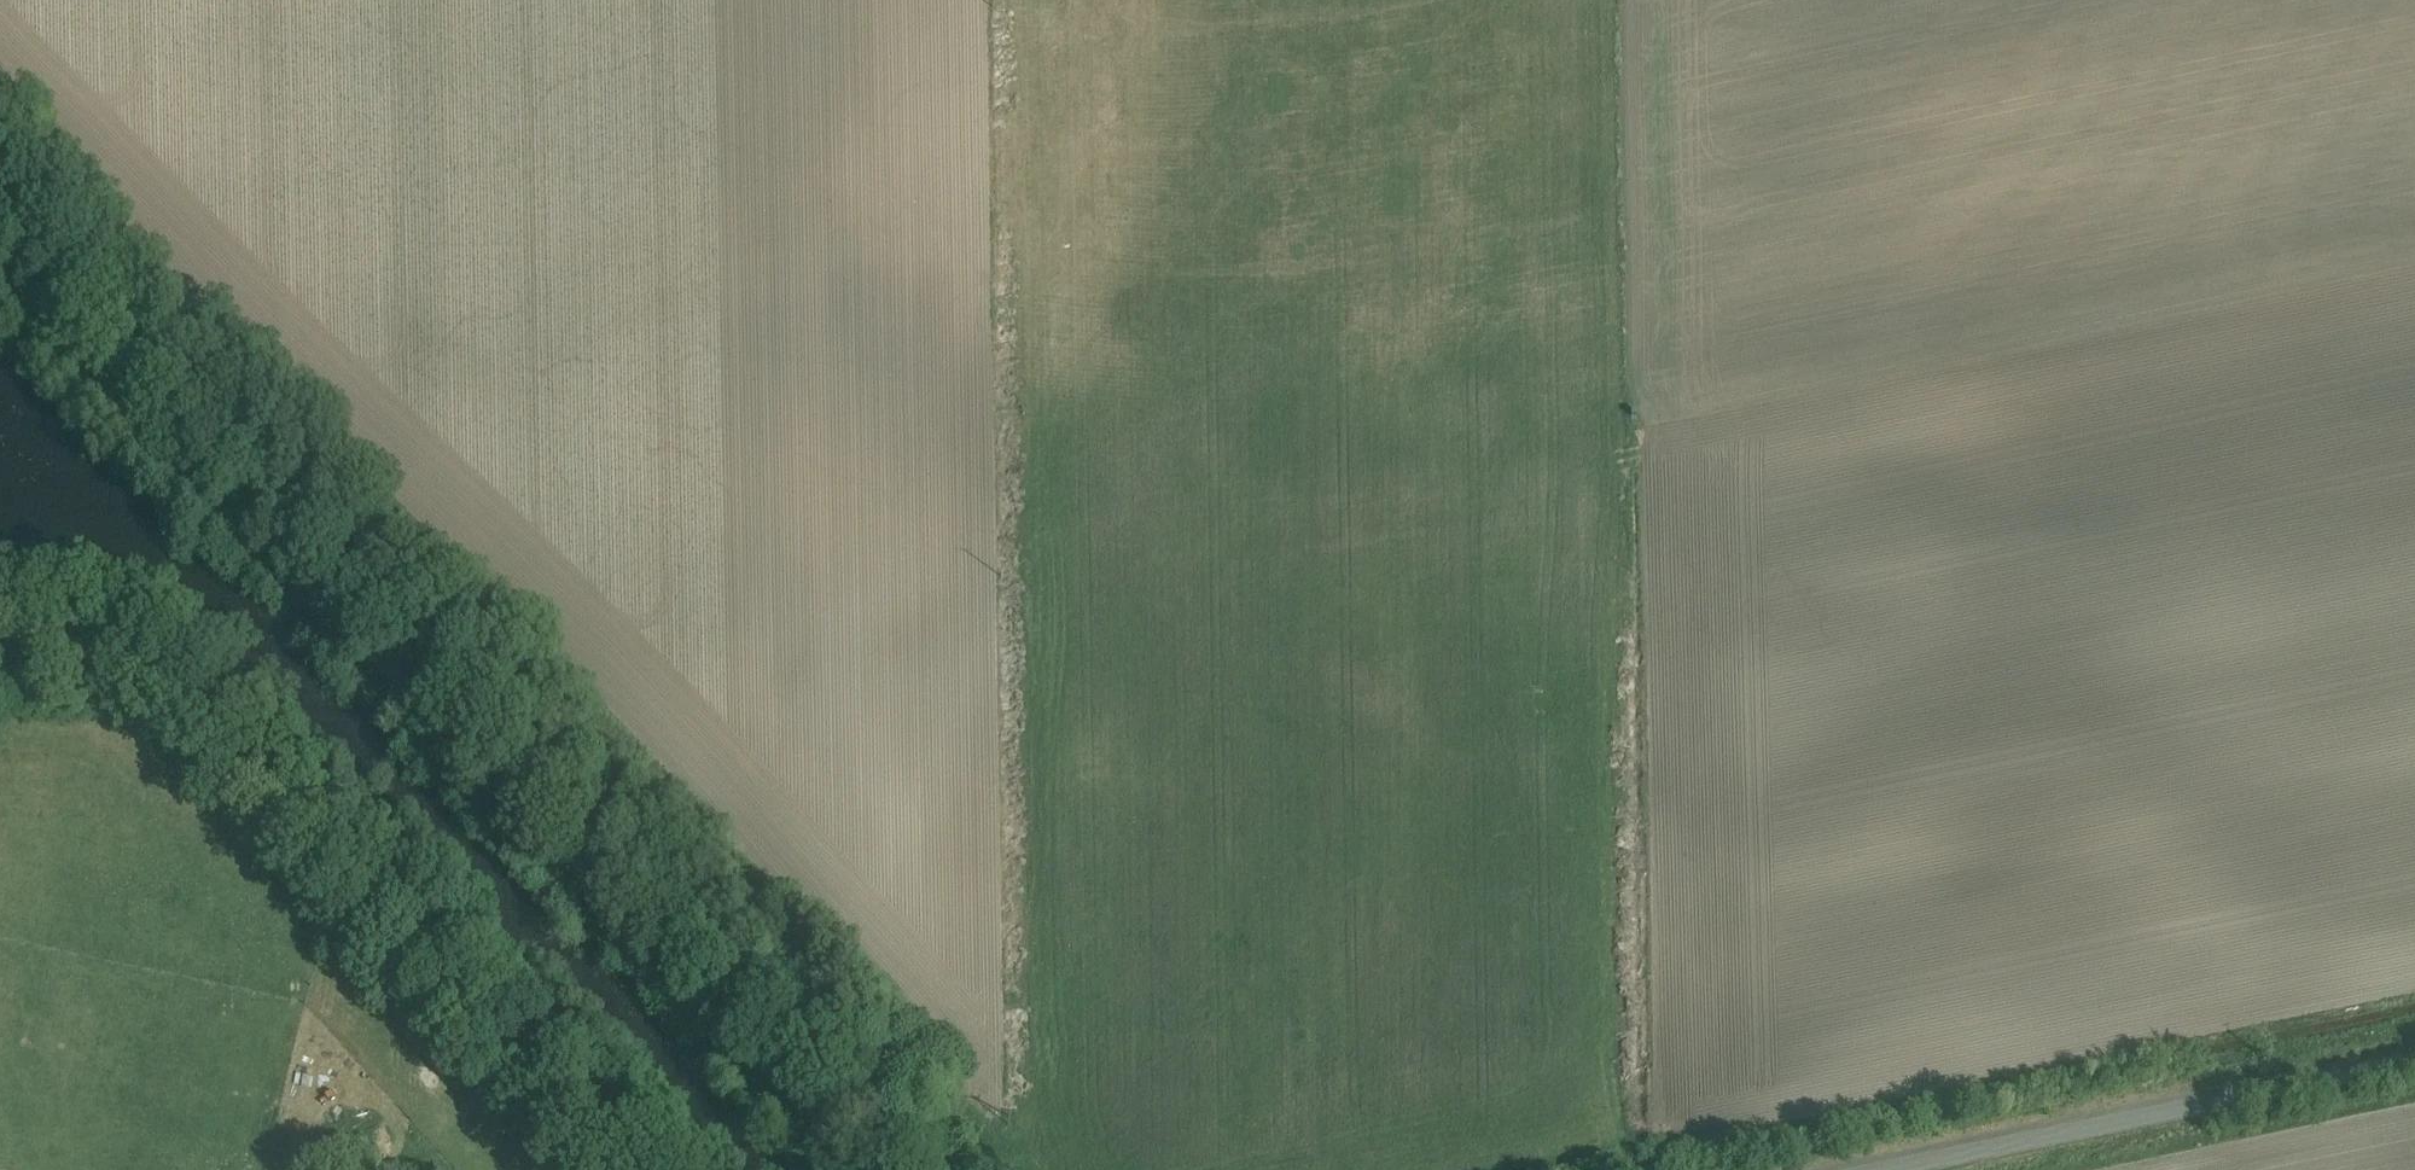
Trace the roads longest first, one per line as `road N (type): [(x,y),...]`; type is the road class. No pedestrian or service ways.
road 1 (unclassified): [(0,261),(870,1169)]
road 2 (track): [(630,1169),(133,654),(0,620)]
road 3 (unclassified): [(1874,1169),(2414,1060)]

